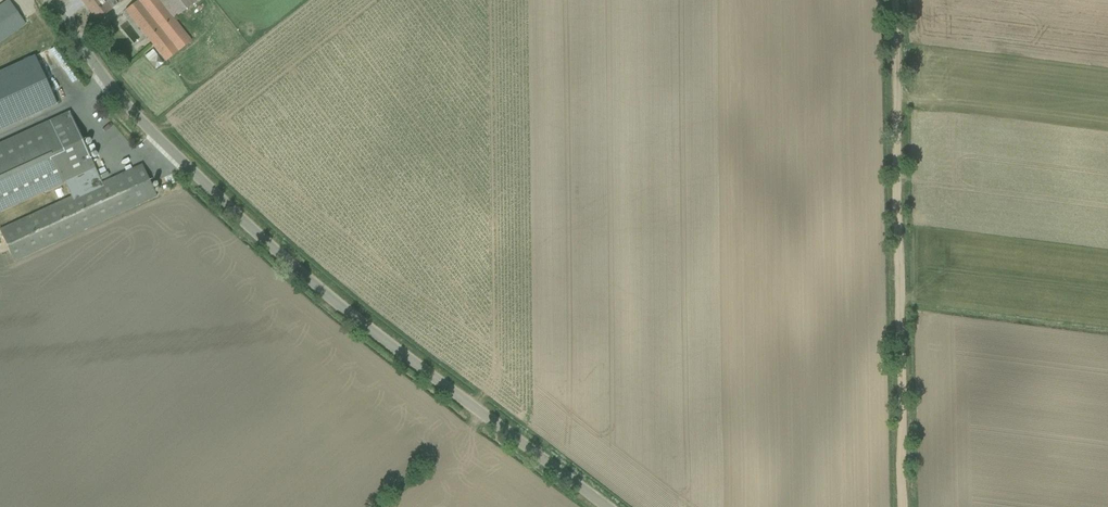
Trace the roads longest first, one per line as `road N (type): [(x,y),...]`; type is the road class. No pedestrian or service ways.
road 1 (tertiary): [(607,506),(261,238),(135,115),(50,0)]
road 2 (track): [(904,506),(896,0)]

